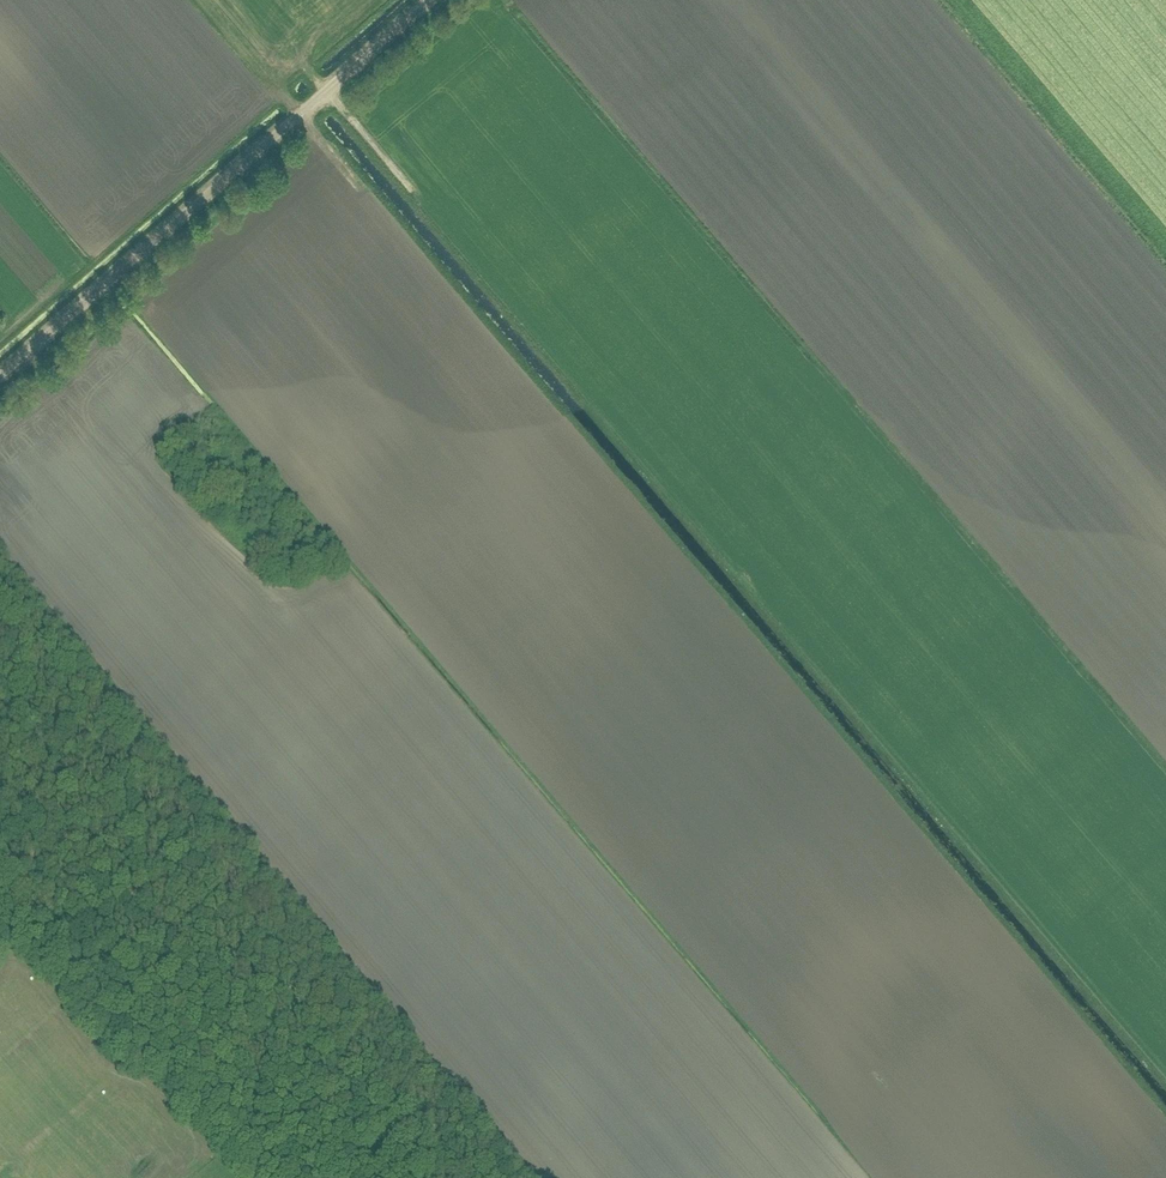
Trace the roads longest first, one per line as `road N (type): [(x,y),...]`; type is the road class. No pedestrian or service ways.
road 1 (unclassified): [(0,376),(427,0)]
road 2 (track): [(0,895),(138,1057),(283,934)]

